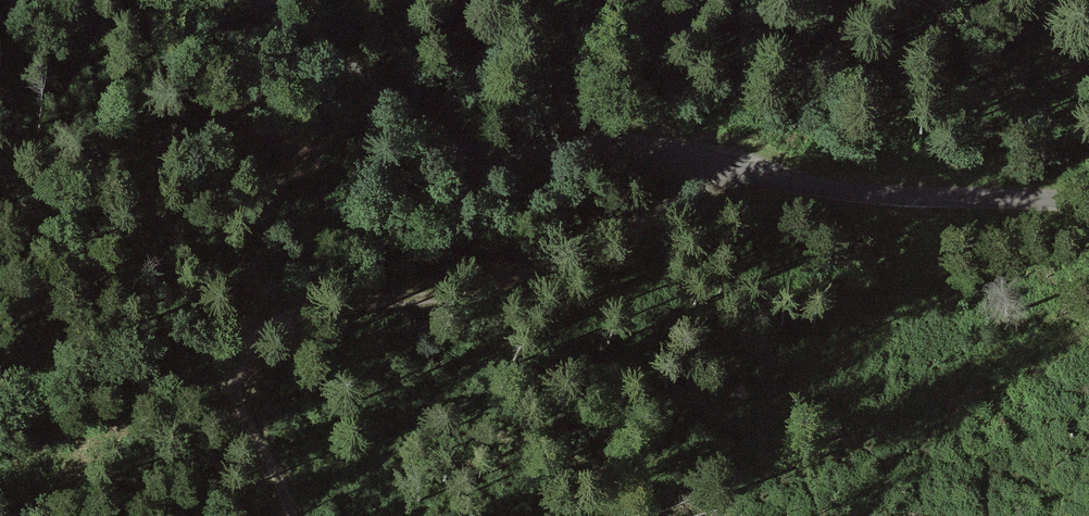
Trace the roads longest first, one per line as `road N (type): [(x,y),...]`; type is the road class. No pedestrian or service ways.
road 1 (unclassified): [(261,0),(445,132),(627,145),(845,190),(1088,199)]
road 2 (track): [(721,165),(686,197),(586,249),(474,283),(281,324)]

